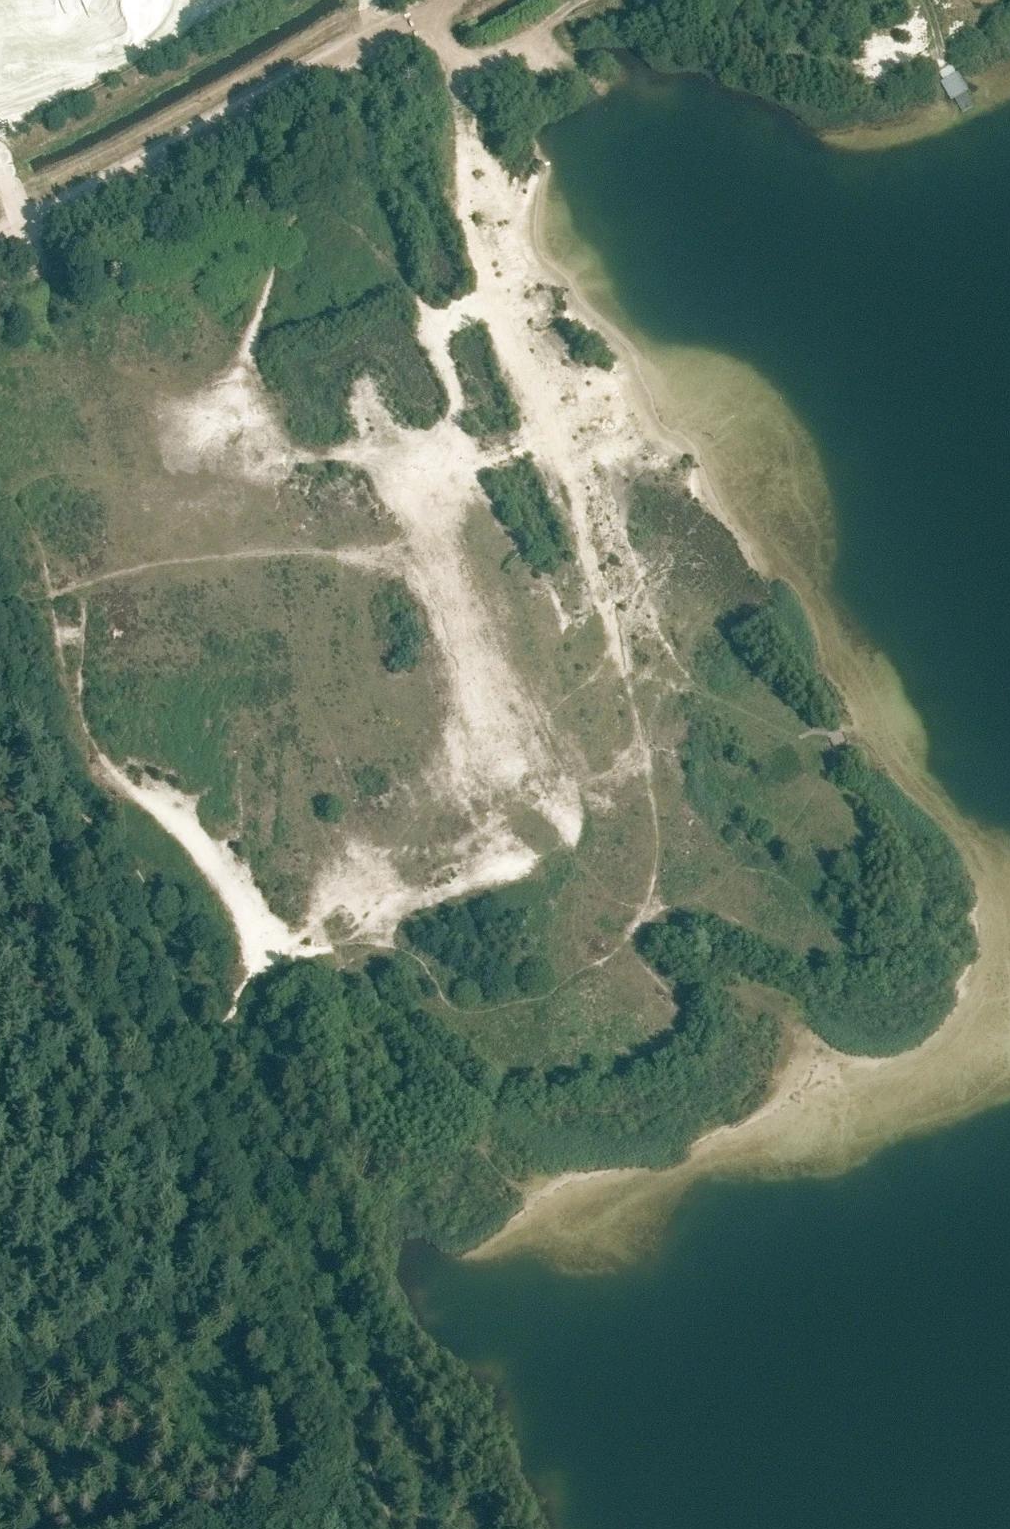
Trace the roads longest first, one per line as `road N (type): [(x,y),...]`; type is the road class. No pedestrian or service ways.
road 1 (track): [(0,238),(104,191),(451,0)]

